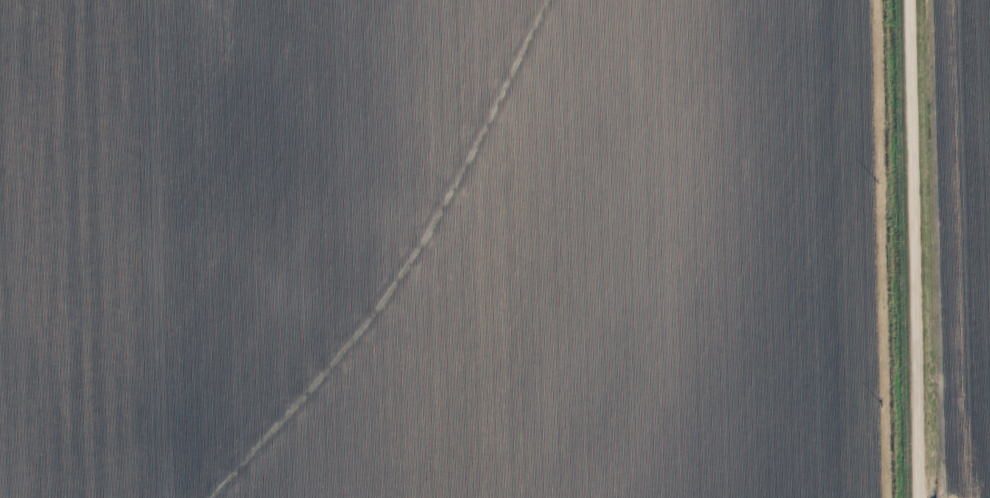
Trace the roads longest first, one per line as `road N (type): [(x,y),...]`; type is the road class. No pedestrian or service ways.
road 1 (residential): [(918,497),(908,0)]

